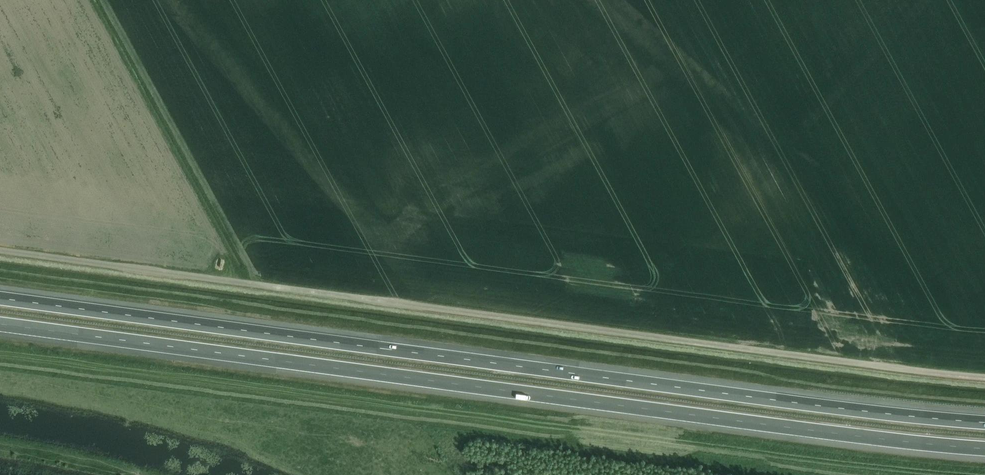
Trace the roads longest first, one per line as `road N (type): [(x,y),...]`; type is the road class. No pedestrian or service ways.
road 1 (unclassified): [(0,251),(984,378)]
road 2 (motorway): [(984,422),(0,298)]
road 3 (motorway): [(0,325),(984,449)]

